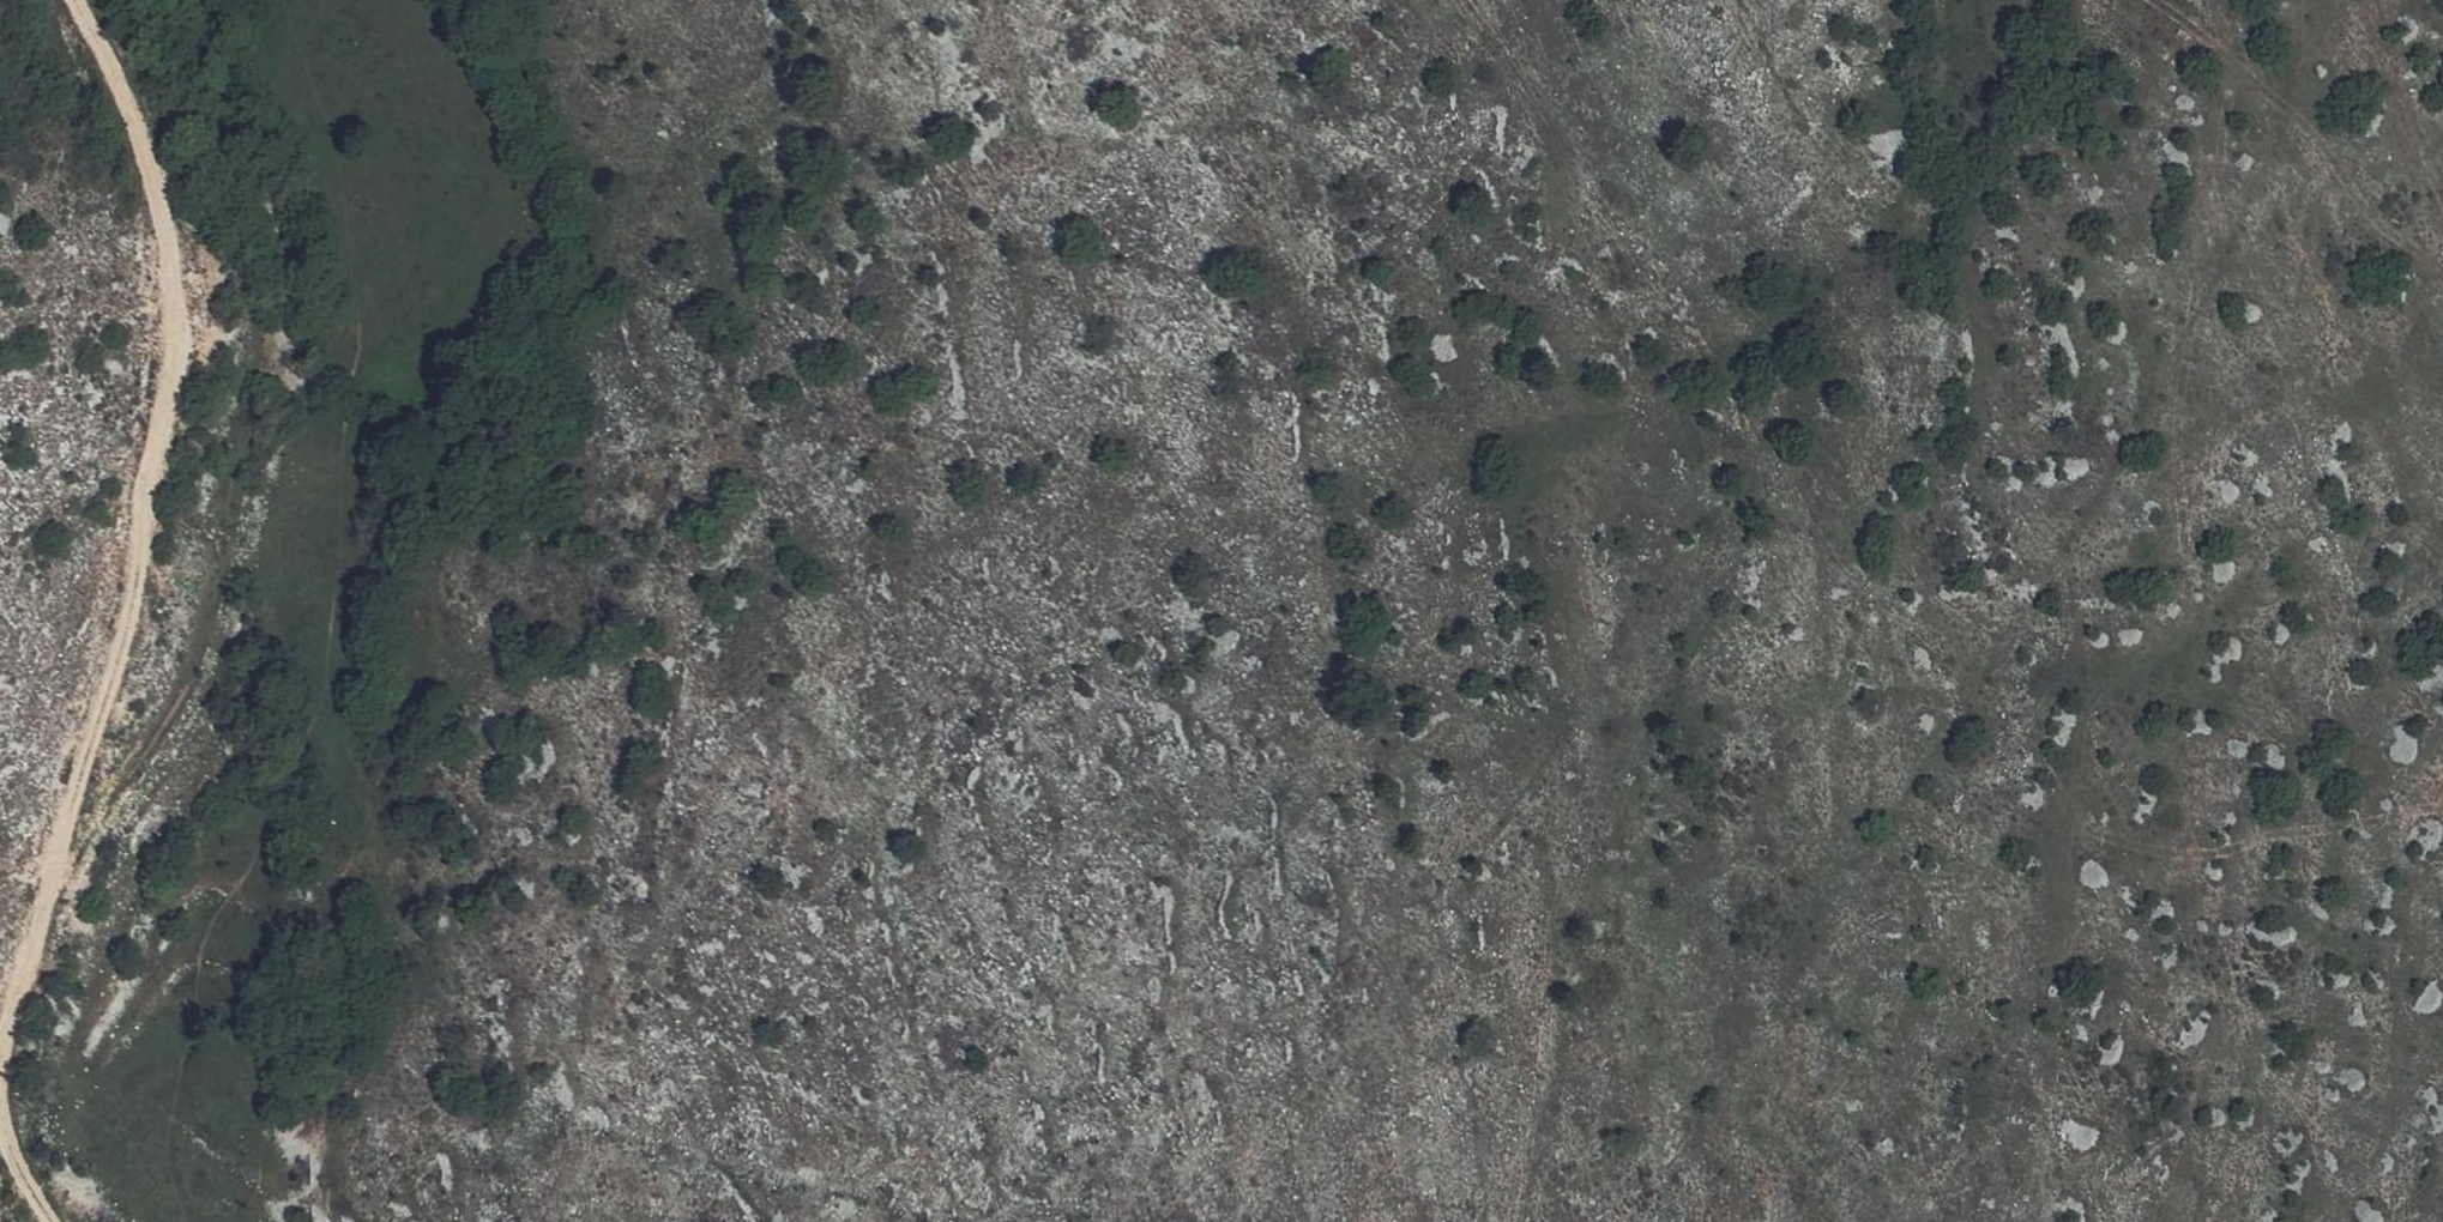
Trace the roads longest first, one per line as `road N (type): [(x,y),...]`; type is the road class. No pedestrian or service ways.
road 1 (track): [(79,0),(122,79),(165,220),(172,377),(139,502),(135,608),(0,1064)]
road 2 (track): [(2152,0),(2228,57),(2176,481),(2184,627),(2088,702),(2061,777),(2065,953)]

